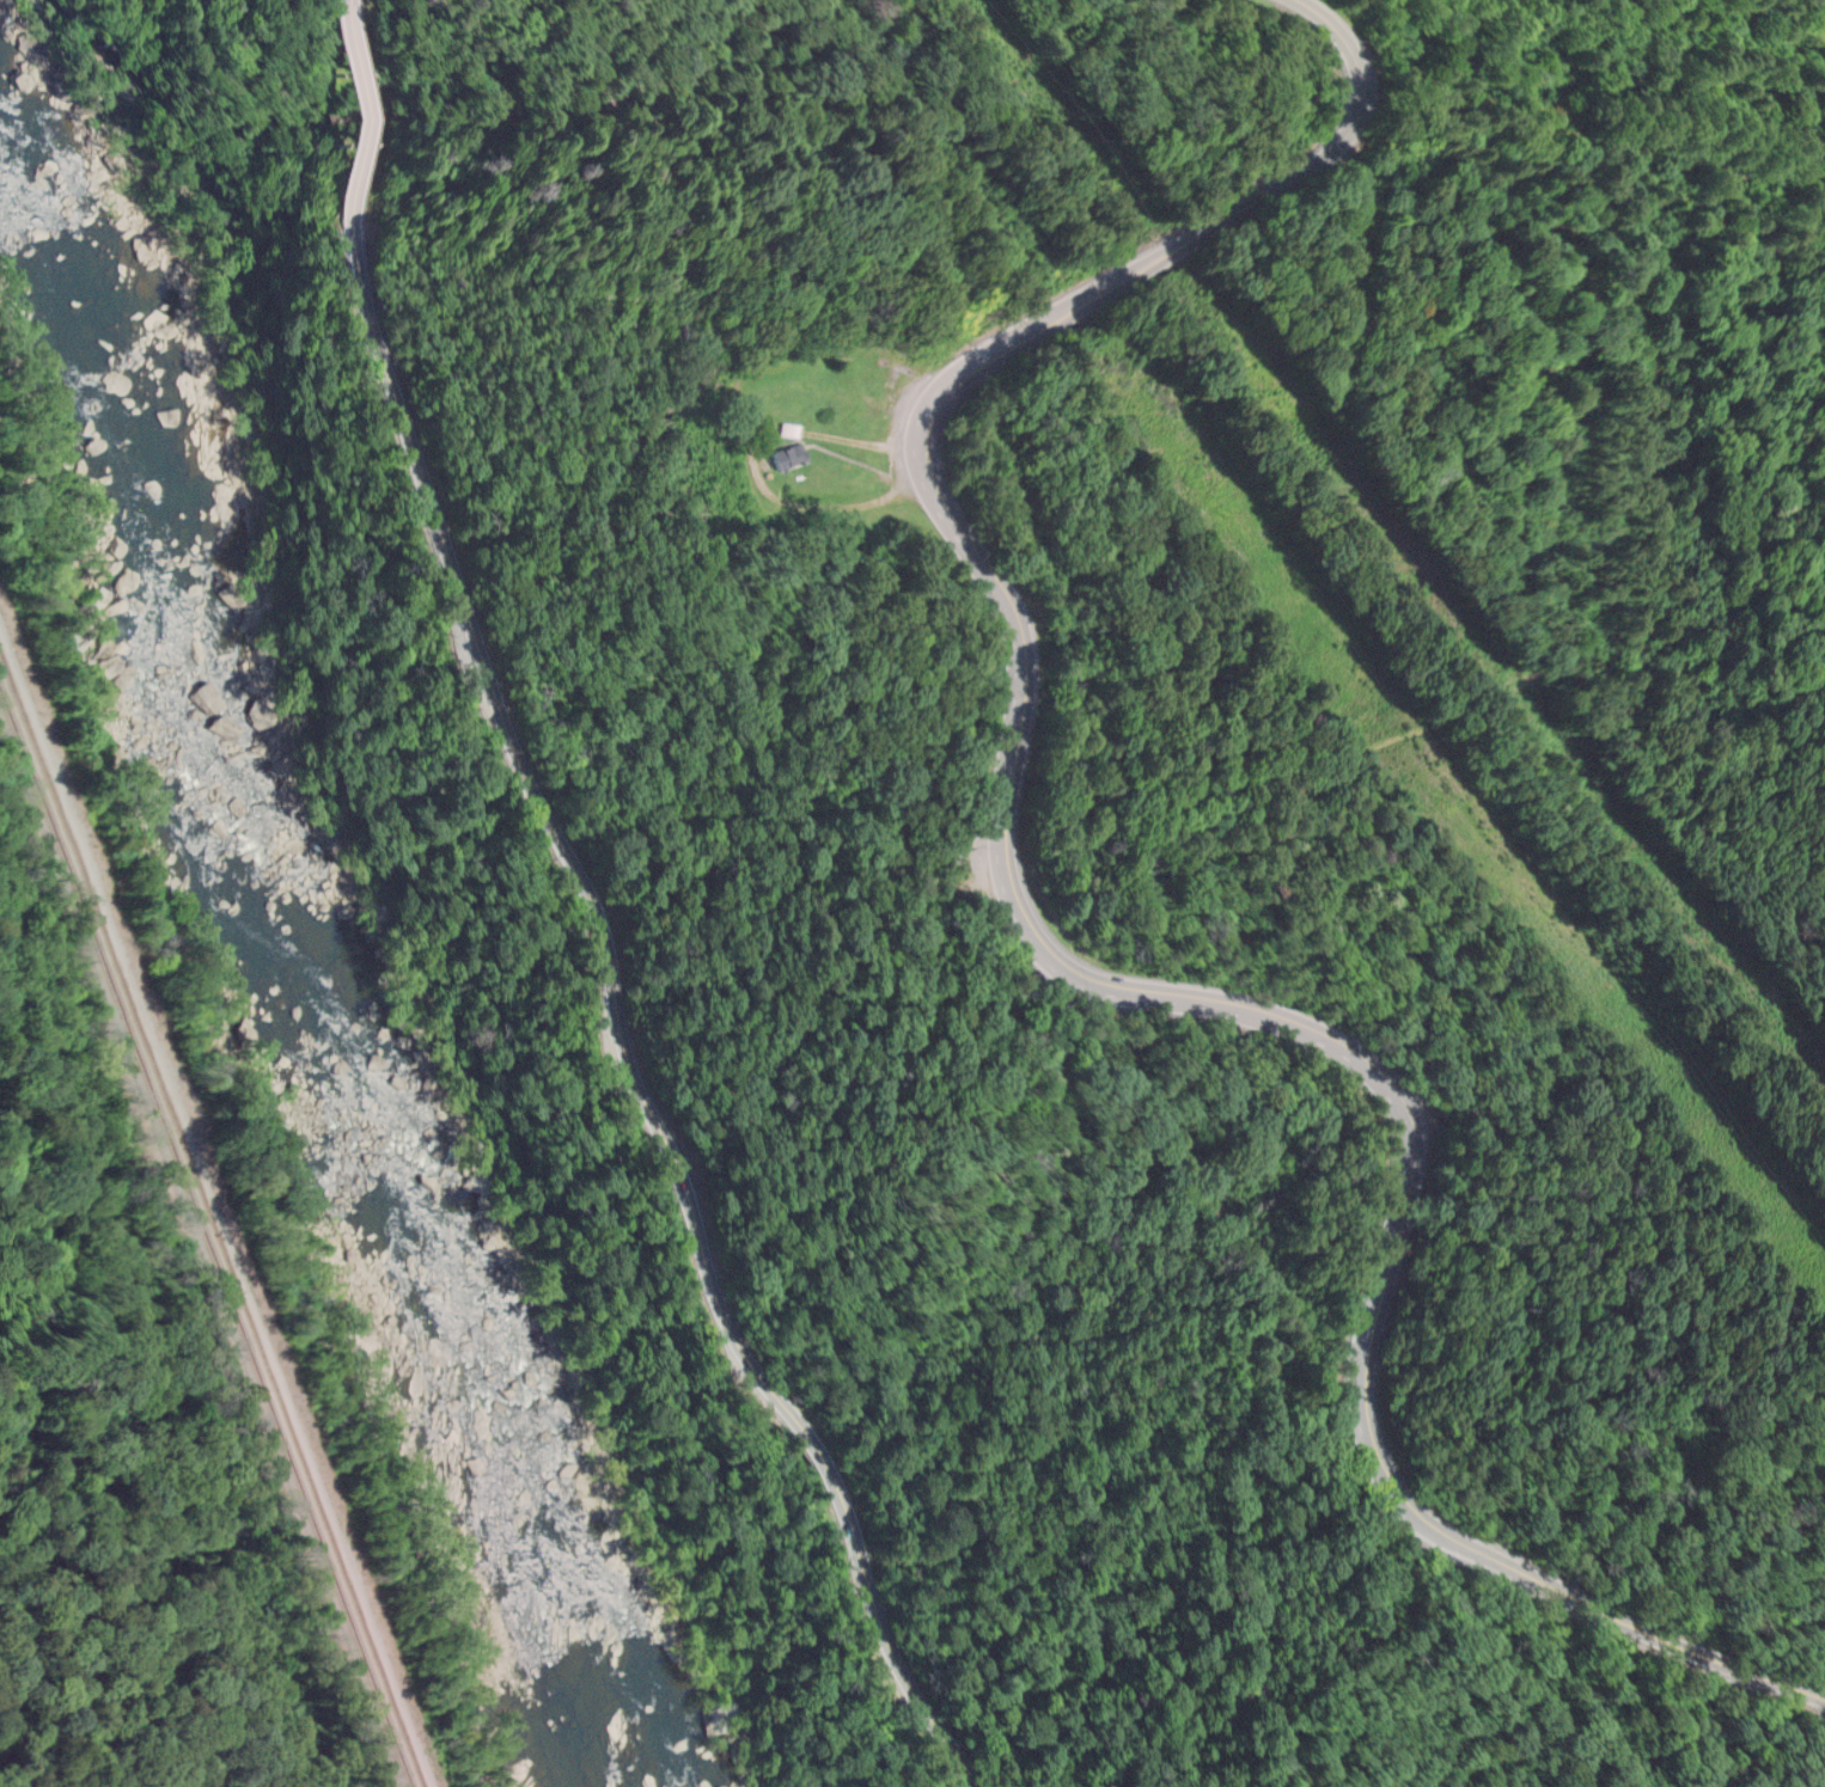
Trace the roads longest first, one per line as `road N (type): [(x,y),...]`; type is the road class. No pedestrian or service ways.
road 1 (secondary): [(976,1786),(893,1660),(829,1475),(751,1369),(716,1305),(680,1180),(625,1060),(597,917),(523,773),(487,680),(398,421),(354,244)]
road 2 (primary): [(1403,1198),(1403,1120),(1378,1077),(1357,1061),(1283,1021),(1082,984),(1030,938),(1013,902),(1001,842),(1018,638),(996,586),(927,484),(917,439),(926,410),(959,372),(1100,288)]
road 3 (residential): [(1295,0),(1759,19),(1824,6)]
road 4 (primary): [(1824,1711),(1414,1518),(1372,1456)]
road 5 (primary): [(1100,288),(1192,237),(1350,122),(1359,77),(1348,50),(1295,0)]
road 6 (primary): [(1372,1456),(1362,1376),(1403,1198)]
road 7 (secondary): [(354,244),(351,0)]

